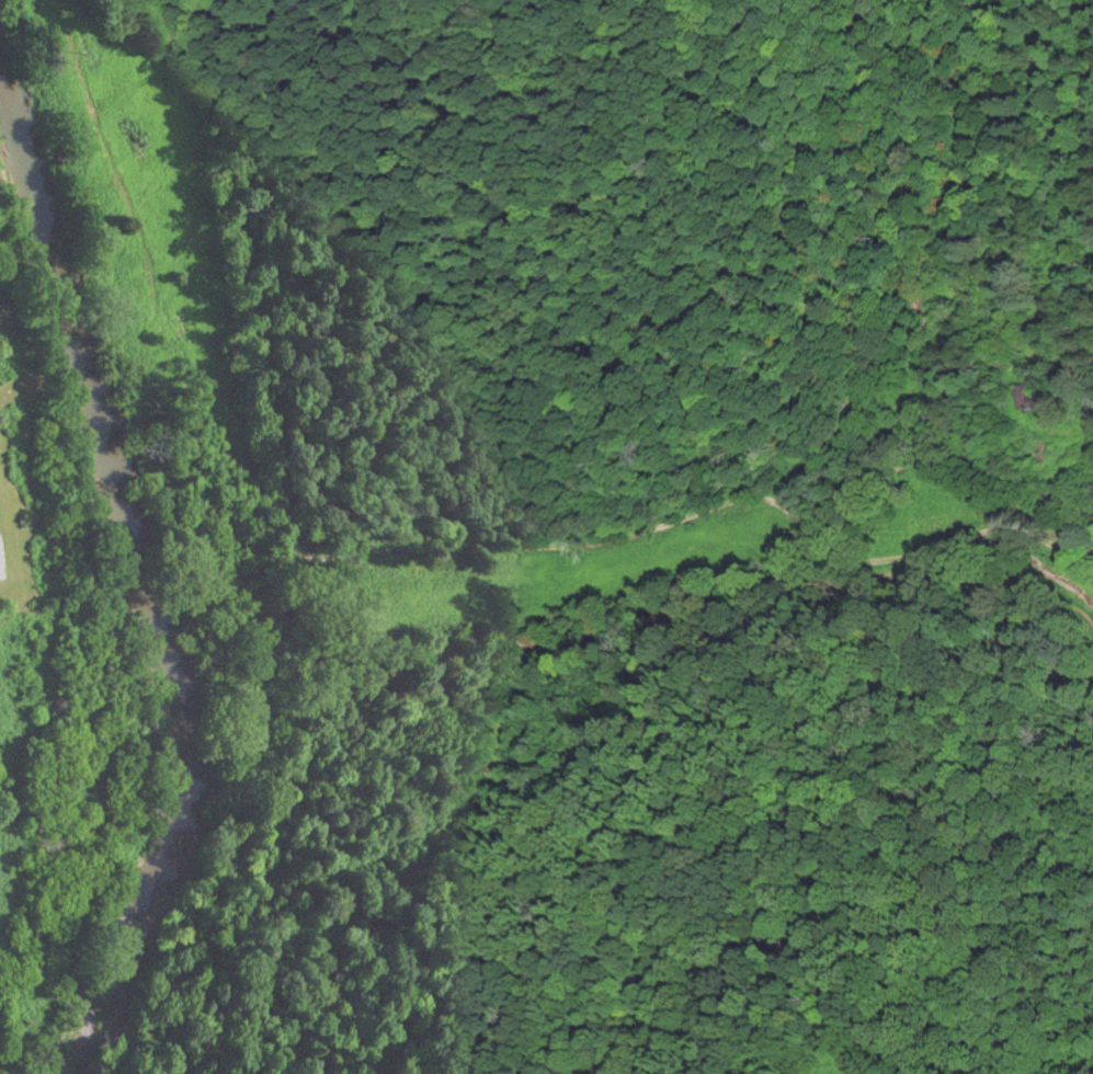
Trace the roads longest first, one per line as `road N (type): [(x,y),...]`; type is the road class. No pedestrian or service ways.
road 1 (track): [(157,0),(291,556),(978,424)]

